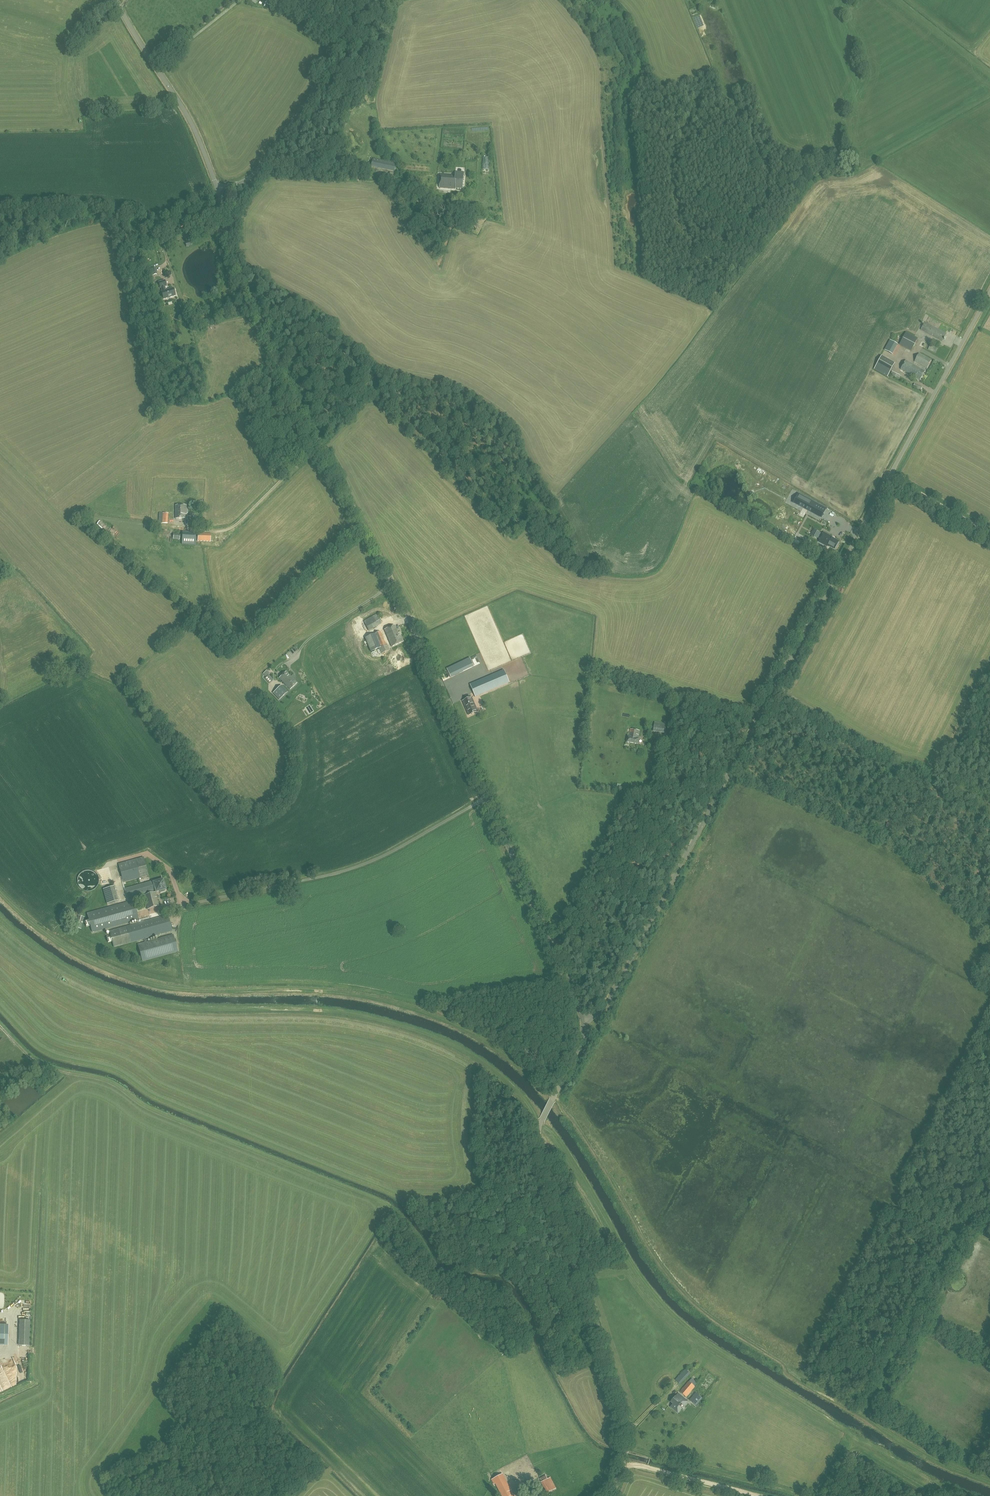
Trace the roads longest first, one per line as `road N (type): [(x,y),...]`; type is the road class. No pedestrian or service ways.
road 1 (unclassified): [(583,1023),(408,617),(278,367),(218,190)]
road 2 (unclassified): [(583,1023),(609,1002),(989,294)]
road 3 (track): [(0,889),(49,934),(145,981),(366,993),(447,1017),(493,1041),(555,1096)]
road 4 (track): [(541,1121),(668,1312),(904,1476),(947,1495)]
road 5 (unclassified): [(610,1495),(628,1426),(538,1141),(583,1023)]
road 6 (track): [(263,1156),(150,1109),(113,1084),(41,1065),(0,1026)]
road 7 (track): [(225,219),(166,242),(139,224),(81,217),(0,249)]
road 8 (unclassified): [(218,190),(191,123),(115,0)]
road 9 (unclassified): [(256,171),(317,86),(340,35),(383,0)]
road 10 (track): [(627,1447),(802,1495)]
road 11 (track): [(758,1495),(623,1463)]
road 12 (track): [(867,1413),(989,1478)]
road 13 (unclassified): [(383,178),(256,171)]

